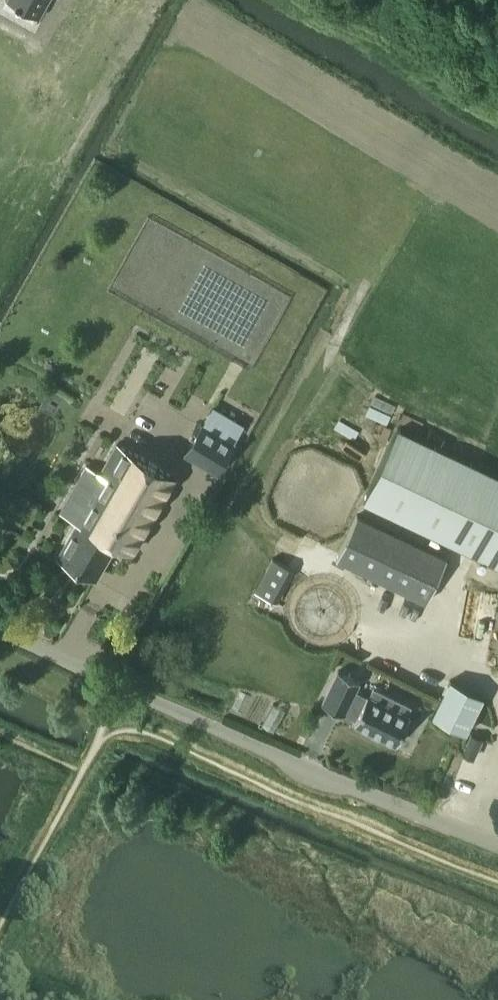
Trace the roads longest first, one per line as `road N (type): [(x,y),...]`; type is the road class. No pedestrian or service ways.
road 1 (unclassified): [(497,845),(0,634)]

